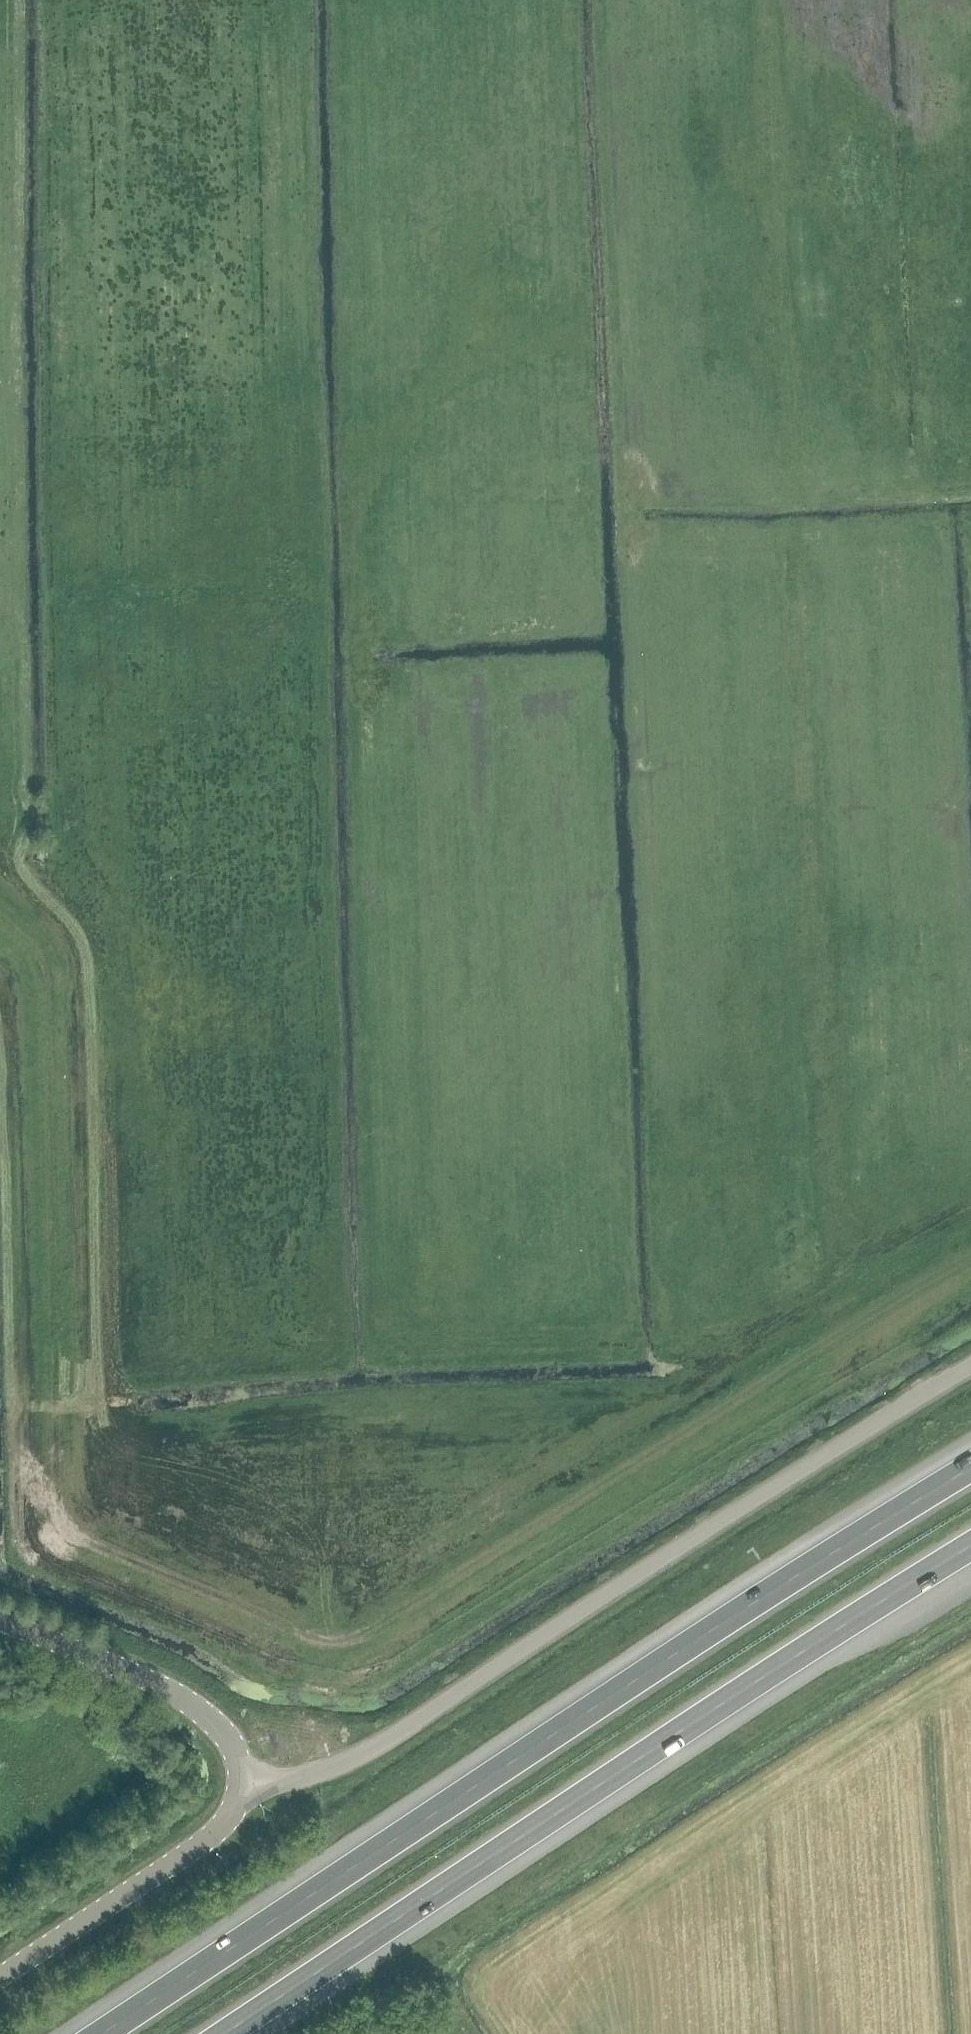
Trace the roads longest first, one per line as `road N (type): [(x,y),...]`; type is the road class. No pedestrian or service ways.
road 1 (motorway): [(970,1469),(101,2033)]
road 2 (motorway): [(227,2033),(970,1547)]
road 3 (unclassified): [(970,1375),(371,1757),(310,1780),(245,1782)]
road 4 (unclassified): [(0,1981),(199,1852),(227,1822),(245,1782)]
road 5 (unclassified): [(245,1782),(225,1724),(178,1690),(0,1620)]

